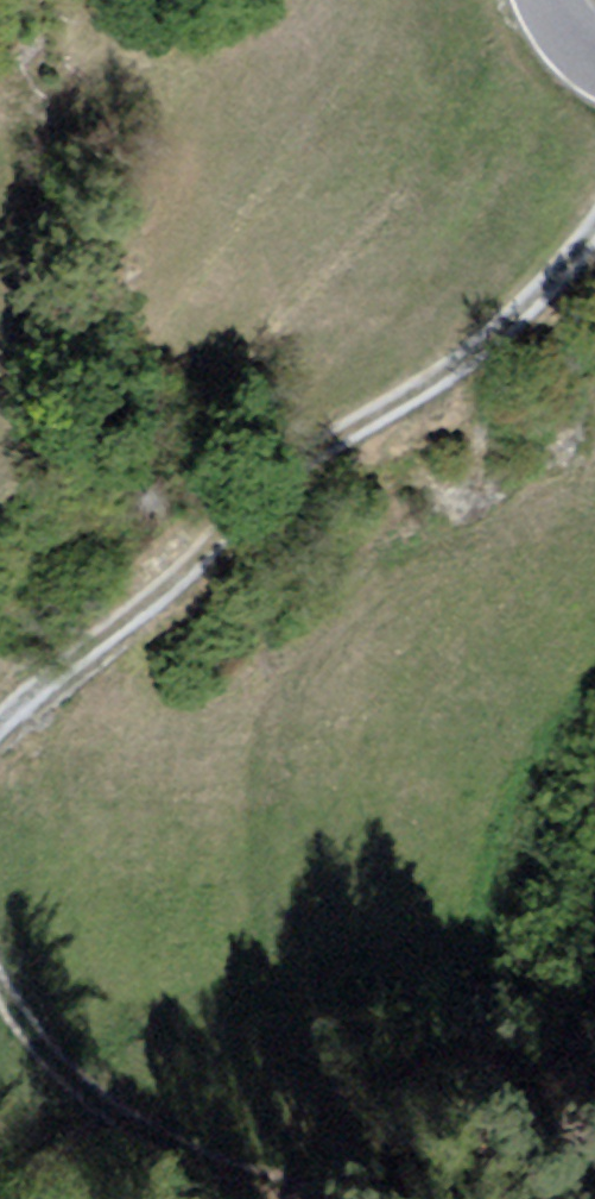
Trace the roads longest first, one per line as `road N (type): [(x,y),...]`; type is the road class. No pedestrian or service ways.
road 1 (track): [(0,748),(207,562),(530,323),(594,229)]
road 2 (track): [(295,1198),(256,1161),(27,1019),(0,971)]
road 3 (track): [(0,487),(22,459),(33,324),(26,197),(9,148)]
road 4 (track): [(434,1198),(426,1153),(305,986)]

